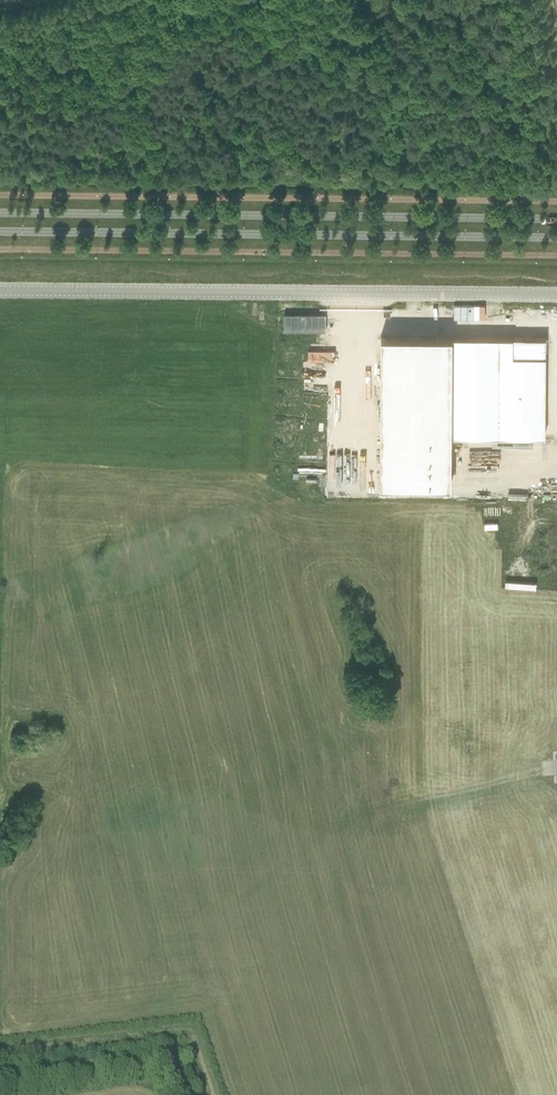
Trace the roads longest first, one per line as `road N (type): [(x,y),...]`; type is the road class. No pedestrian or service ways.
road 1 (secondary): [(0,231),(556,239)]
road 2 (secondary): [(556,221),(0,214)]
road 3 (residential): [(556,298),(0,291)]

